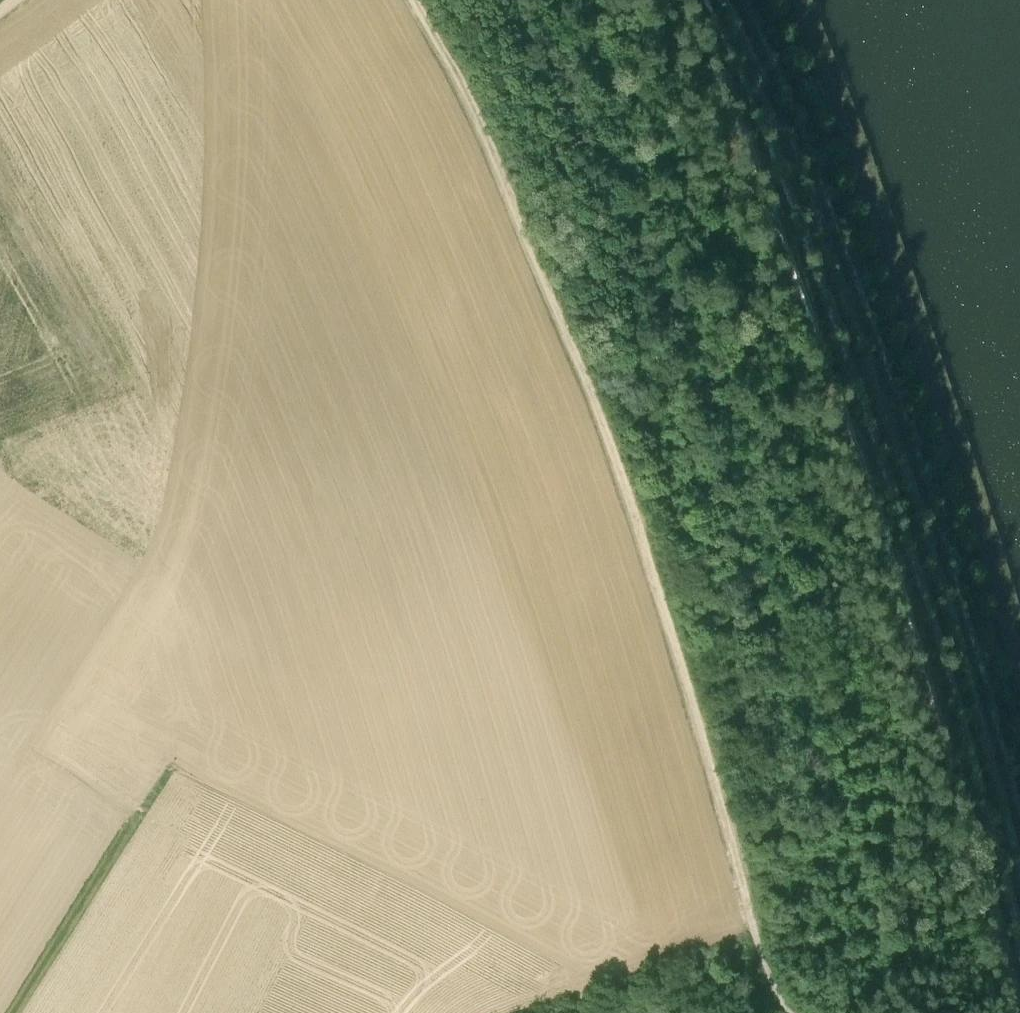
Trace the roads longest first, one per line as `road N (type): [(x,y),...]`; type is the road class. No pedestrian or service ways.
road 1 (track): [(429,0),(477,90),(608,404),(772,946),(786,977),(824,1012)]
road 2 (track): [(801,0),(1019,667)]
road 3 (track): [(133,824),(266,594),(13,436)]
road 4 (track): [(133,824),(9,1012)]

